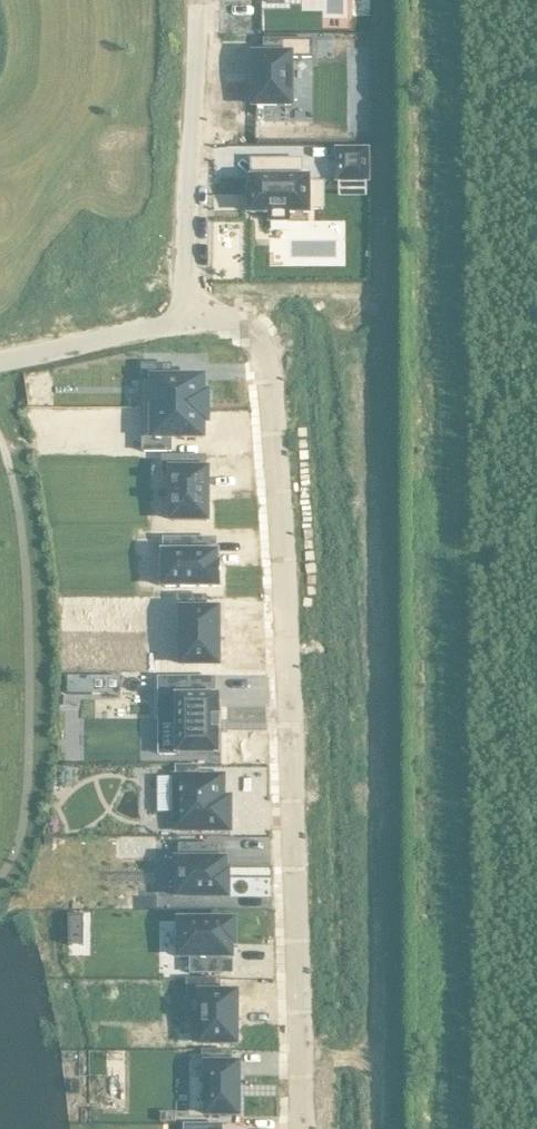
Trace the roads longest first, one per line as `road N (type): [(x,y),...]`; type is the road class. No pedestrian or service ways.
road 1 (residential): [(301,1128),(279,492),(267,362),(251,320),(191,319)]
road 2 (residential): [(191,319),(186,230),(198,0)]
road 3 (residential): [(0,360),(191,319)]

